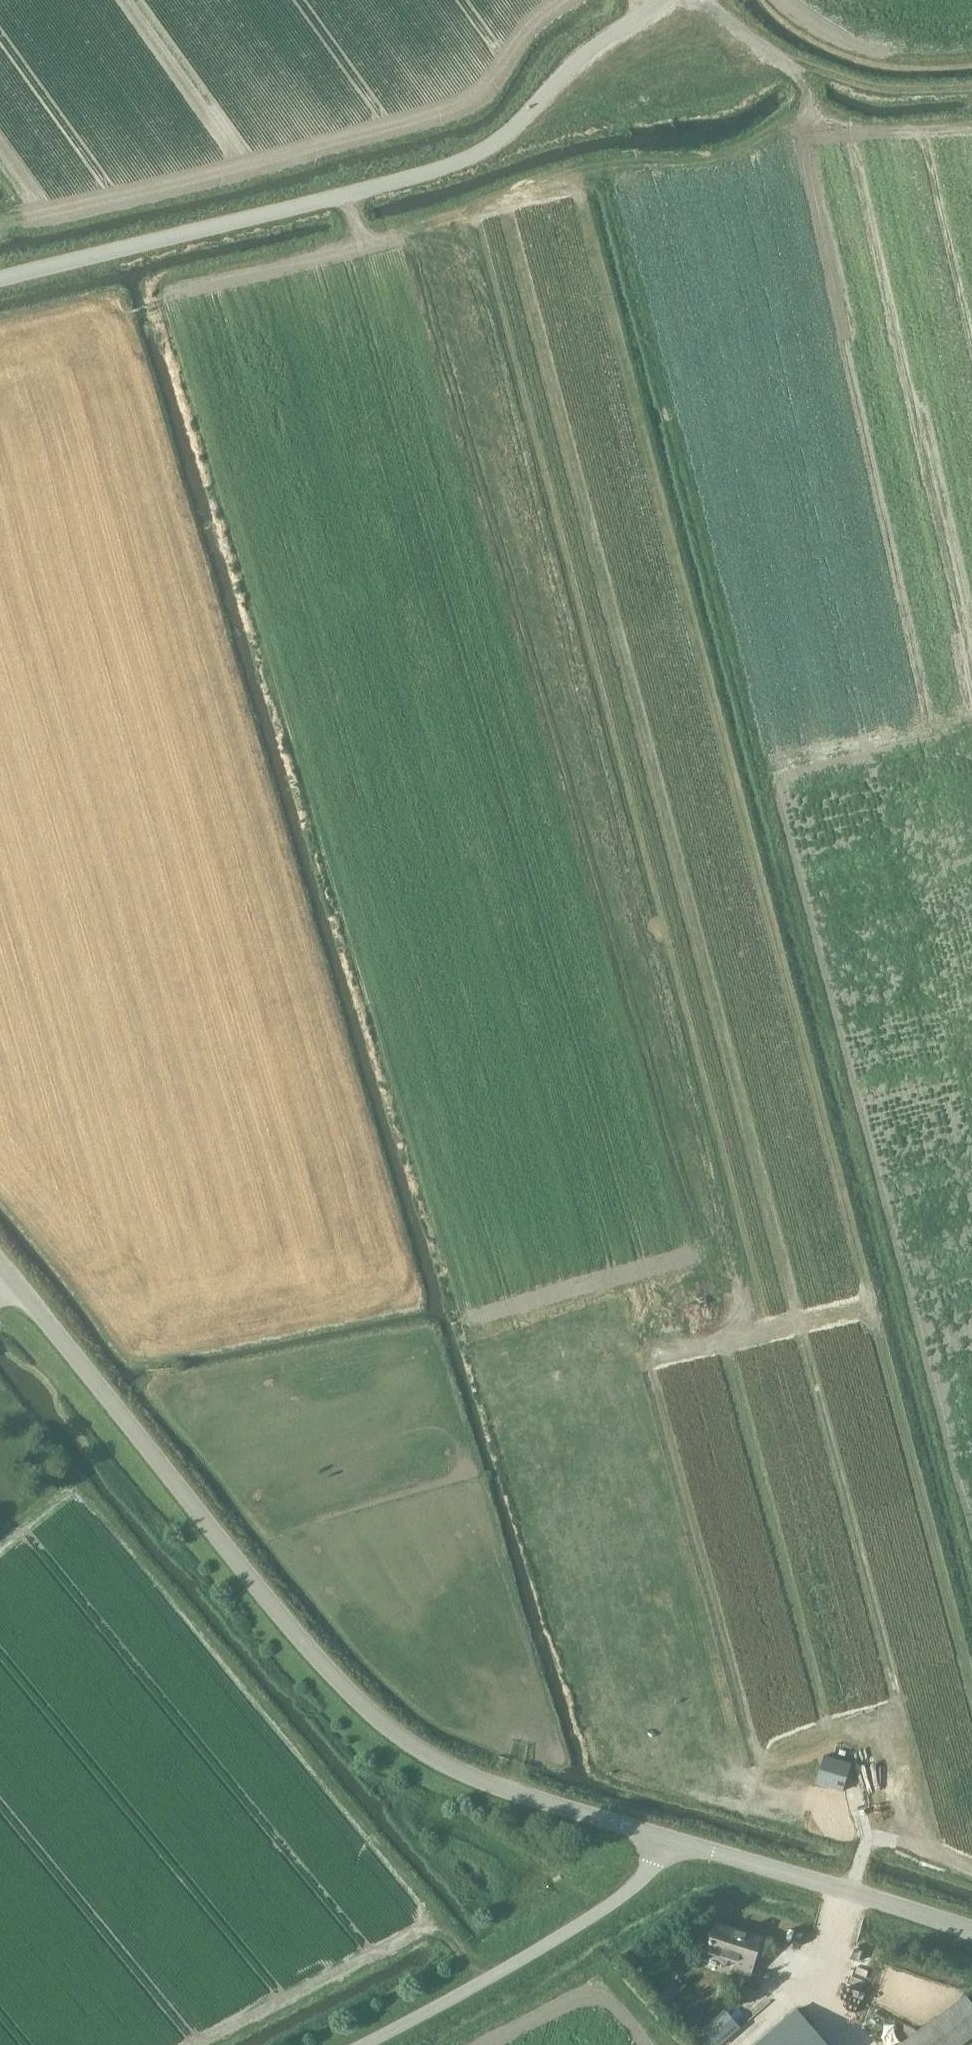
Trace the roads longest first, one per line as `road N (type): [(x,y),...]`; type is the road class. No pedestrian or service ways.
road 1 (unclassified): [(664,1843),(436,1762),(361,1706),(0,1259)]
road 2 (unclassified): [(0,281),(460,164),(505,137),(583,55),(669,0)]
road 3 (unclassified): [(347,2044),(624,1895),(664,1843)]
road 4 (unclassified): [(971,1931),(664,1843)]

